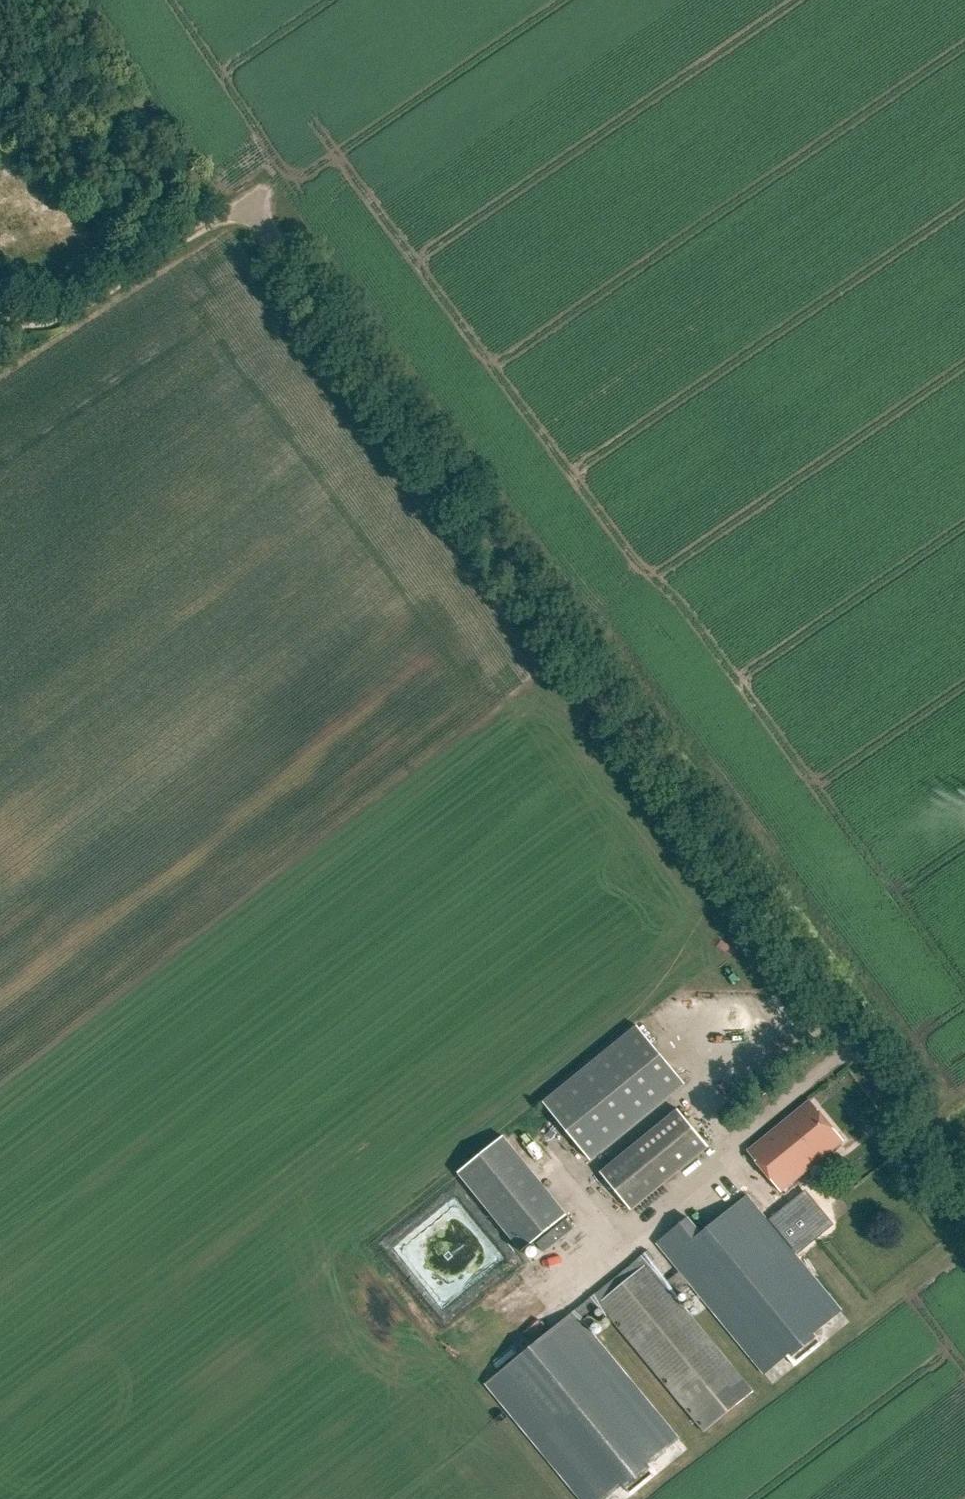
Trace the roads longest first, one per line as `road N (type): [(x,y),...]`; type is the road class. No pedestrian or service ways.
road 1 (unclassified): [(964,1182),(270,228),(248,211),(231,212),(95,292),(71,297),(0,263)]

